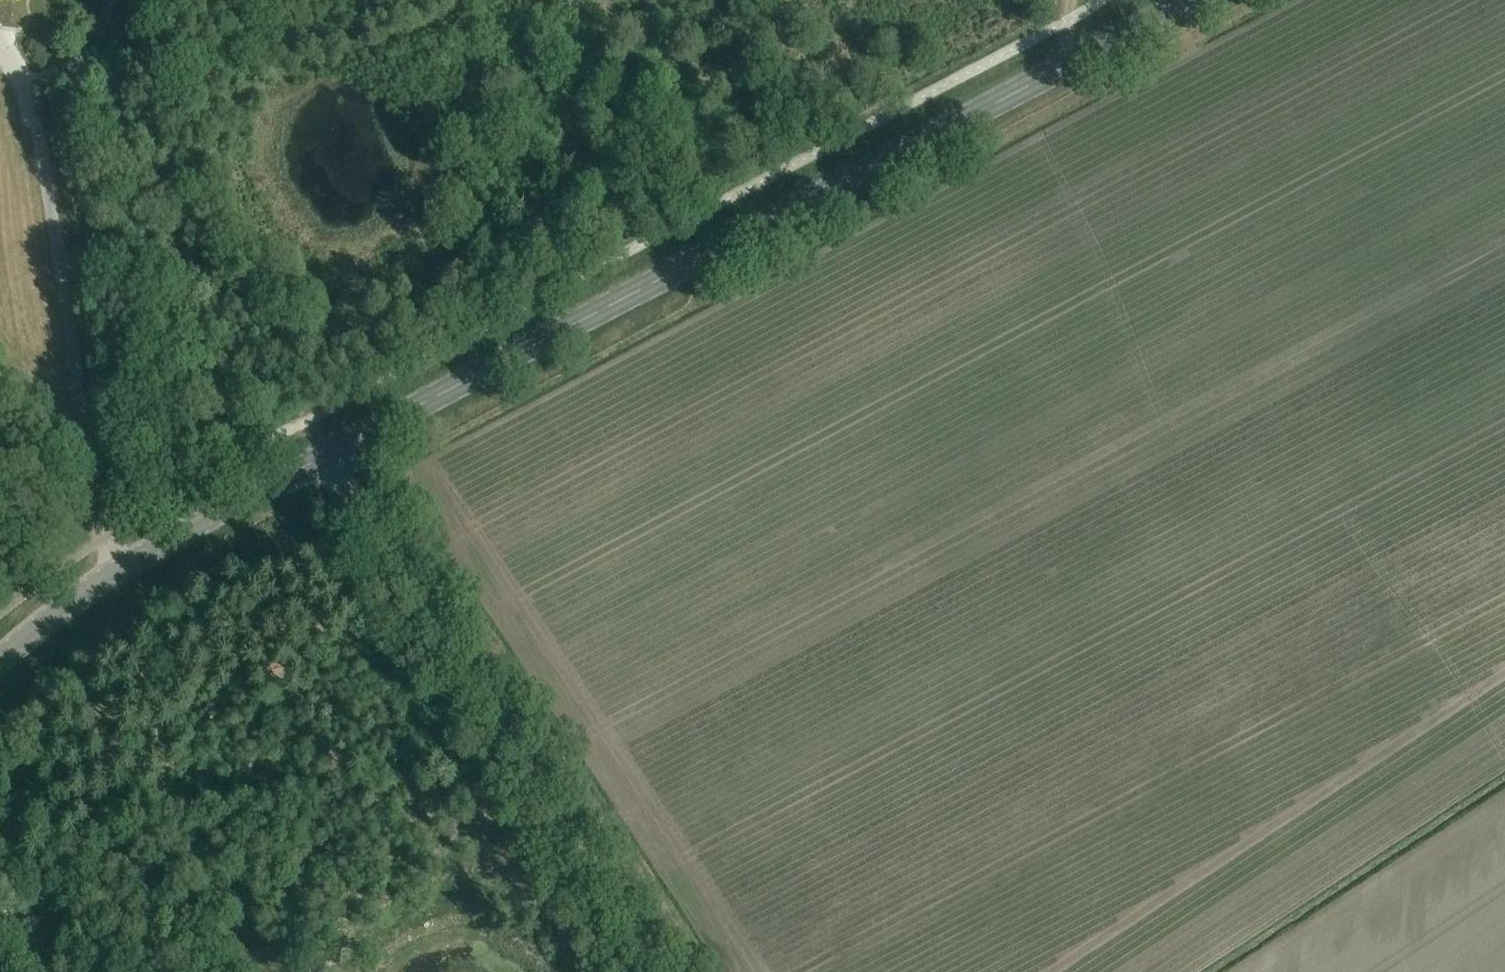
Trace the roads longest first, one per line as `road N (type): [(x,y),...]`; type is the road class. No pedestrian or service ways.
road 1 (primary): [(326,455),(1189,0)]
road 2 (unclassified): [(663,971),(326,455)]
road 3 (primary): [(0,661),(115,573),(326,455)]

